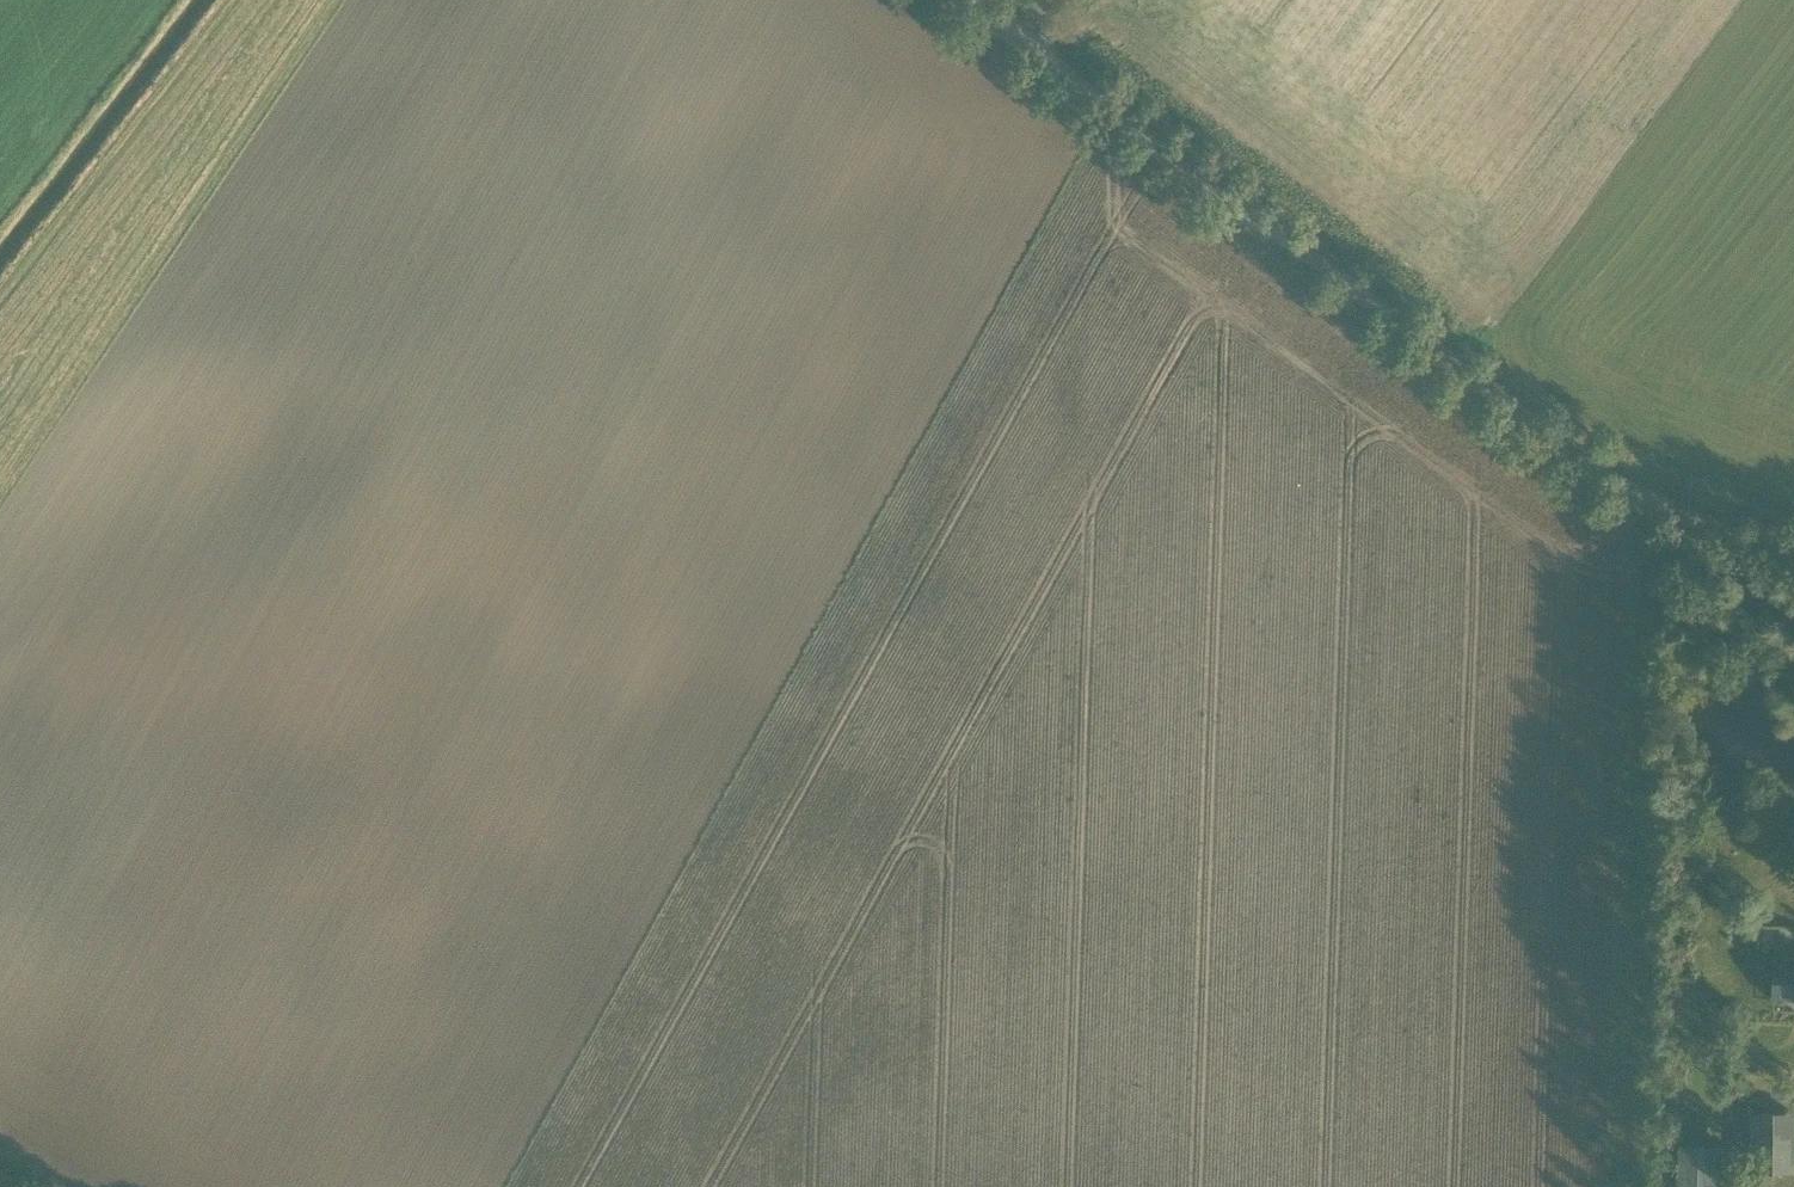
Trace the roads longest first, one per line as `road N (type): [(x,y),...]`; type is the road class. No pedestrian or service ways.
road 1 (unclassified): [(1793,546),(1621,471),(980,0)]

